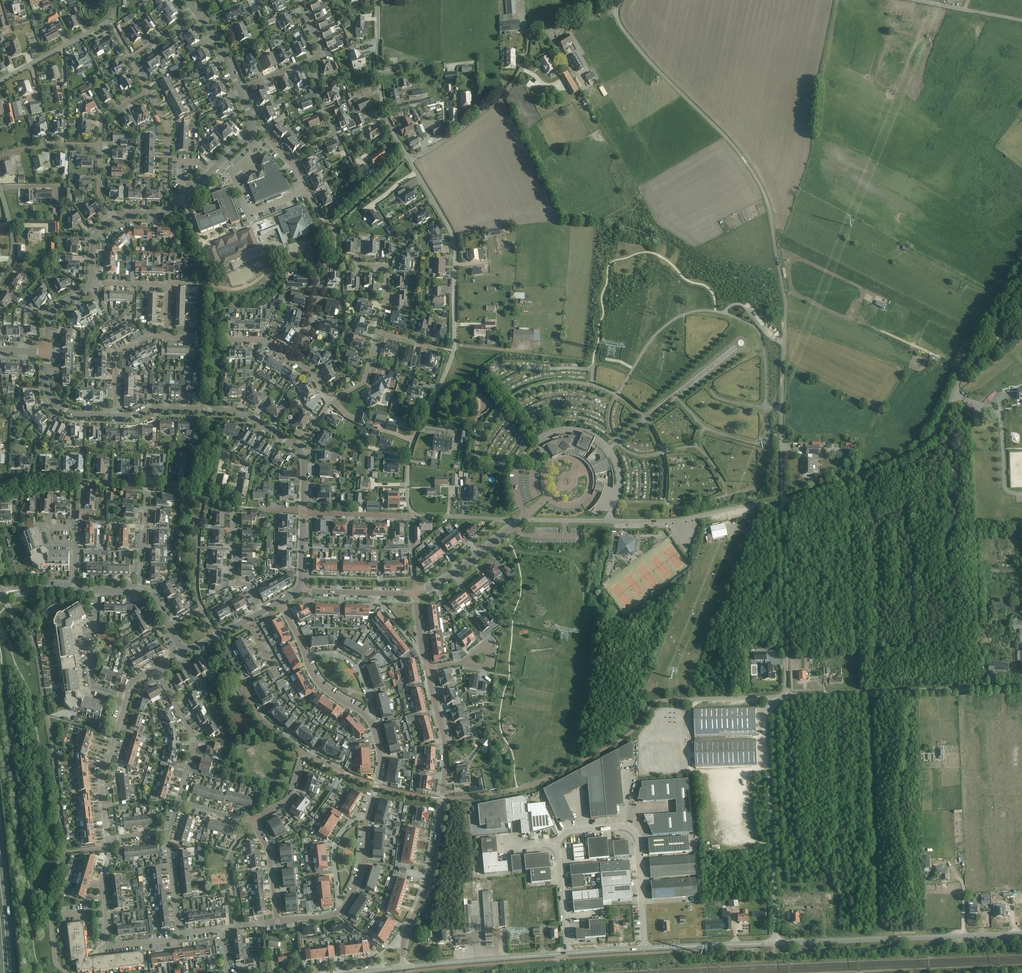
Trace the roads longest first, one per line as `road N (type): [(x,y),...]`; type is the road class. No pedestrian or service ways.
road 1 (unclassified): [(782,503),(785,298),(766,198),(734,146),(648,59),(614,8)]
road 2 (residential): [(417,516),(407,505),(408,462),(454,351),(455,285),(454,244),(410,160)]
road 3 (unclassified): [(782,503),(907,456),(930,437),(1021,251)]
road 4 (residential): [(404,968),(404,941),(429,873),(445,760),(427,669)]
road 5 (unclassified): [(519,520),(661,522),(755,504),(778,511)]
road 6 (unclassified): [(776,943),(768,719),(787,696)]
road 7 (unclassified): [(776,943),(1021,935)]
road 8 (unclassified): [(787,696),(1021,687)]
road 9 (residential): [(376,334),(385,270),(327,265),(291,359)]
road 10 (unclassified): [(644,950),(634,830),(570,830),(558,843)]
road 11 (residential): [(300,451),(237,411),(155,408),(113,416)]
road 12 (residential): [(100,146),(101,118),(143,93),(136,53),(196,12)]
road 13 (unclassified): [(787,696),(778,511)]
road 14 (unclassified): [(481,115),(512,85),(532,35),(614,8)]
road 15 (residential): [(109,840),(100,883),(107,941),(178,934)]
road 16 (residential): [(410,160),(383,109),(377,0)]
road 17 (unclassified): [(404,968),(567,953)]
road 18 (residential): [(109,840),(101,785),(126,697)]
road 19 (residential): [(0,80),(110,20),(114,0)]
road 20 (residential): [(178,800),(193,739),(156,670)]
road 21 (residential): [(148,486),(44,481),(9,490)]
road 22 (track): [(678,245),(785,328)]
road 23 (residential): [(126,697),(91,682),(86,639),(96,626),(97,591)]
road 24 (unclassified): [(644,950),(776,943)]
road 25 (residential): [(291,164),(336,133),(305,62)]
road 26 (residential): [(165,337),(259,340),(291,359)]
road 27 (track): [(583,359),(454,345)]
road 28 (residential): [(113,220),(165,212),(221,162)]
road 29 (primary): [(11,972),(0,846)]
road 30 (residential): [(416,591),(459,570),(519,520)]

